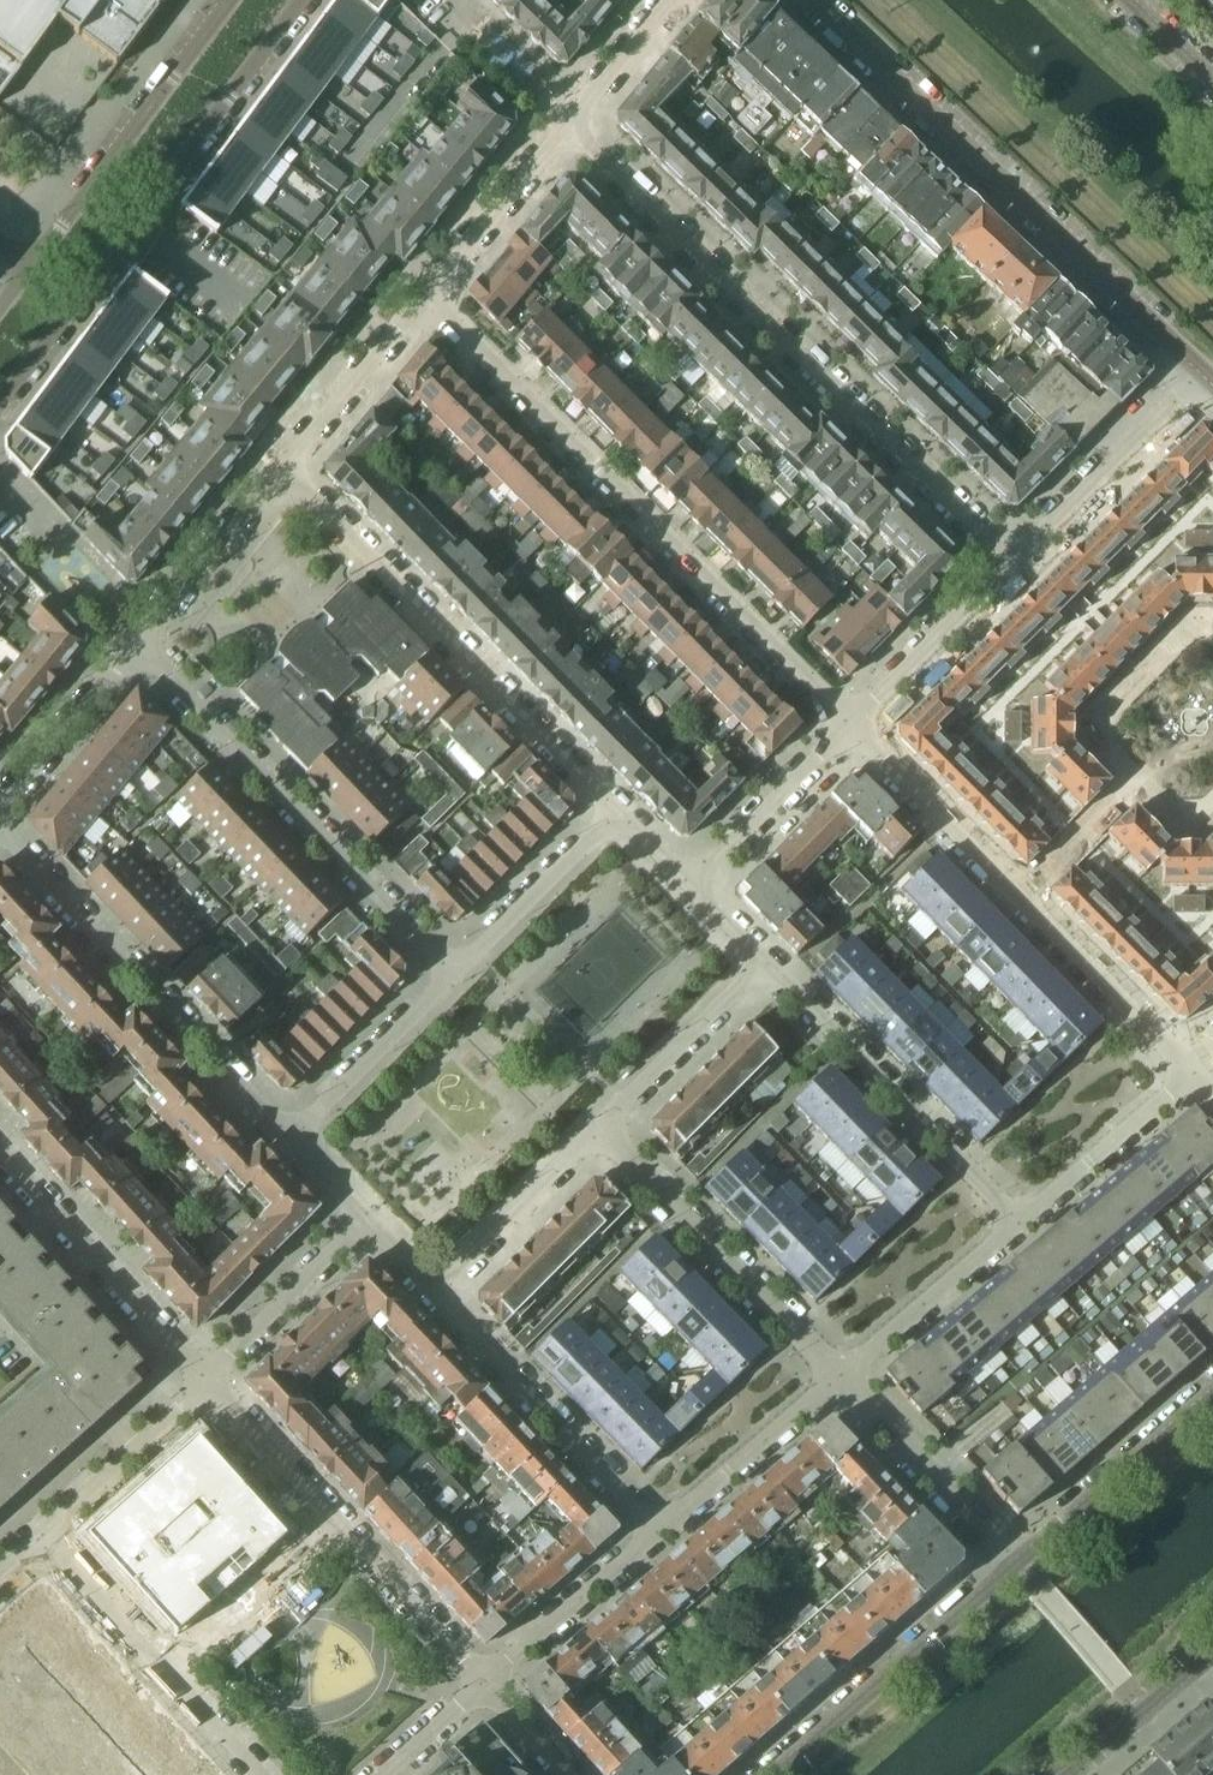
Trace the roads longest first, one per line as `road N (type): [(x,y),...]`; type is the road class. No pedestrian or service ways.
road 1 (residential): [(567,126),(1009,561)]
road 2 (residential): [(847,723),(425,302)]
road 3 (residential): [(816,0),(1207,373)]
road 4 (residential): [(0,400),(302,0)]
road 5 (residential): [(616,813),(283,464)]
road 6 (residential): [(454,975),(135,643)]
road 7 (residential): [(0,830),(289,1141)]
road 8 (residential): [(206,1378),(486,1685)]
road 9 (residential): [(1018,1224),(761,962)]
road 10 (residential): [(837,1376),(598,1124)]
road 11 (residential): [(231,0),(29,266)]
road 12 (residential): [(431,1291),(662,1531)]
road 13 (residential): [(262,1774),(46,1533)]
road 14 (residential): [(1019,1564),(780,1774)]
road 15 (residential): [(0,1154),(206,1378)]
road 16 (residential): [(1009,561),(1207,373)]
road 17 (residential): [(1019,1564),(837,1376)]
road 18 (residential): [(1212,1394),(1019,1564)]
road 19 (residential): [(1191,1072),(1018,897)]
road 20 (residential): [(1018,897),(847,723)]
road 21 (residential): [(837,1376),(1018,1224)]
road 22 (residential): [(431,1291),(598,1124)]
road 23 (residential): [(454,975),(289,1141)]
road 24 (residential): [(486,1685),(662,1531)]
road 25 (residential): [(662,1531),(837,1376)]
road 26 (residential): [(283,464),(135,643)]
road 27 (residential): [(1212,633),(1184,632),(1098,721),(1096,743),(1136,783)]
road 28 (residential): [(1018,1224),(1191,1072)]
road 29 (residential): [(598,1124),(761,962)]
road 30 (residential): [(847,723),(1009,561)]
road 31 (residential): [(616,813),(454,975)]
road 32 (residential): [(567,126),(425,302)]
road 33 (residential): [(692,886),(847,723)]
road 34 (residential): [(46,1533),(206,1378)]
road 35 (residential): [(206,1378),(365,1222)]
road 36 (residential): [(425,302),(283,464)]
road 37 (residential): [(135,643),(0,806)]
road 38 (residential): [(1084,1774),(1212,1663)]
road 39 (residential): [(1018,897),(1136,783)]
road 40 (residential): [(671,0),(567,126)]
road 41 (residential): [(384,1774),(486,1685)]
road 42 (residential): [(486,1685),(567,1774)]
road 43 (residential): [(1212,83),(1126,0)]

